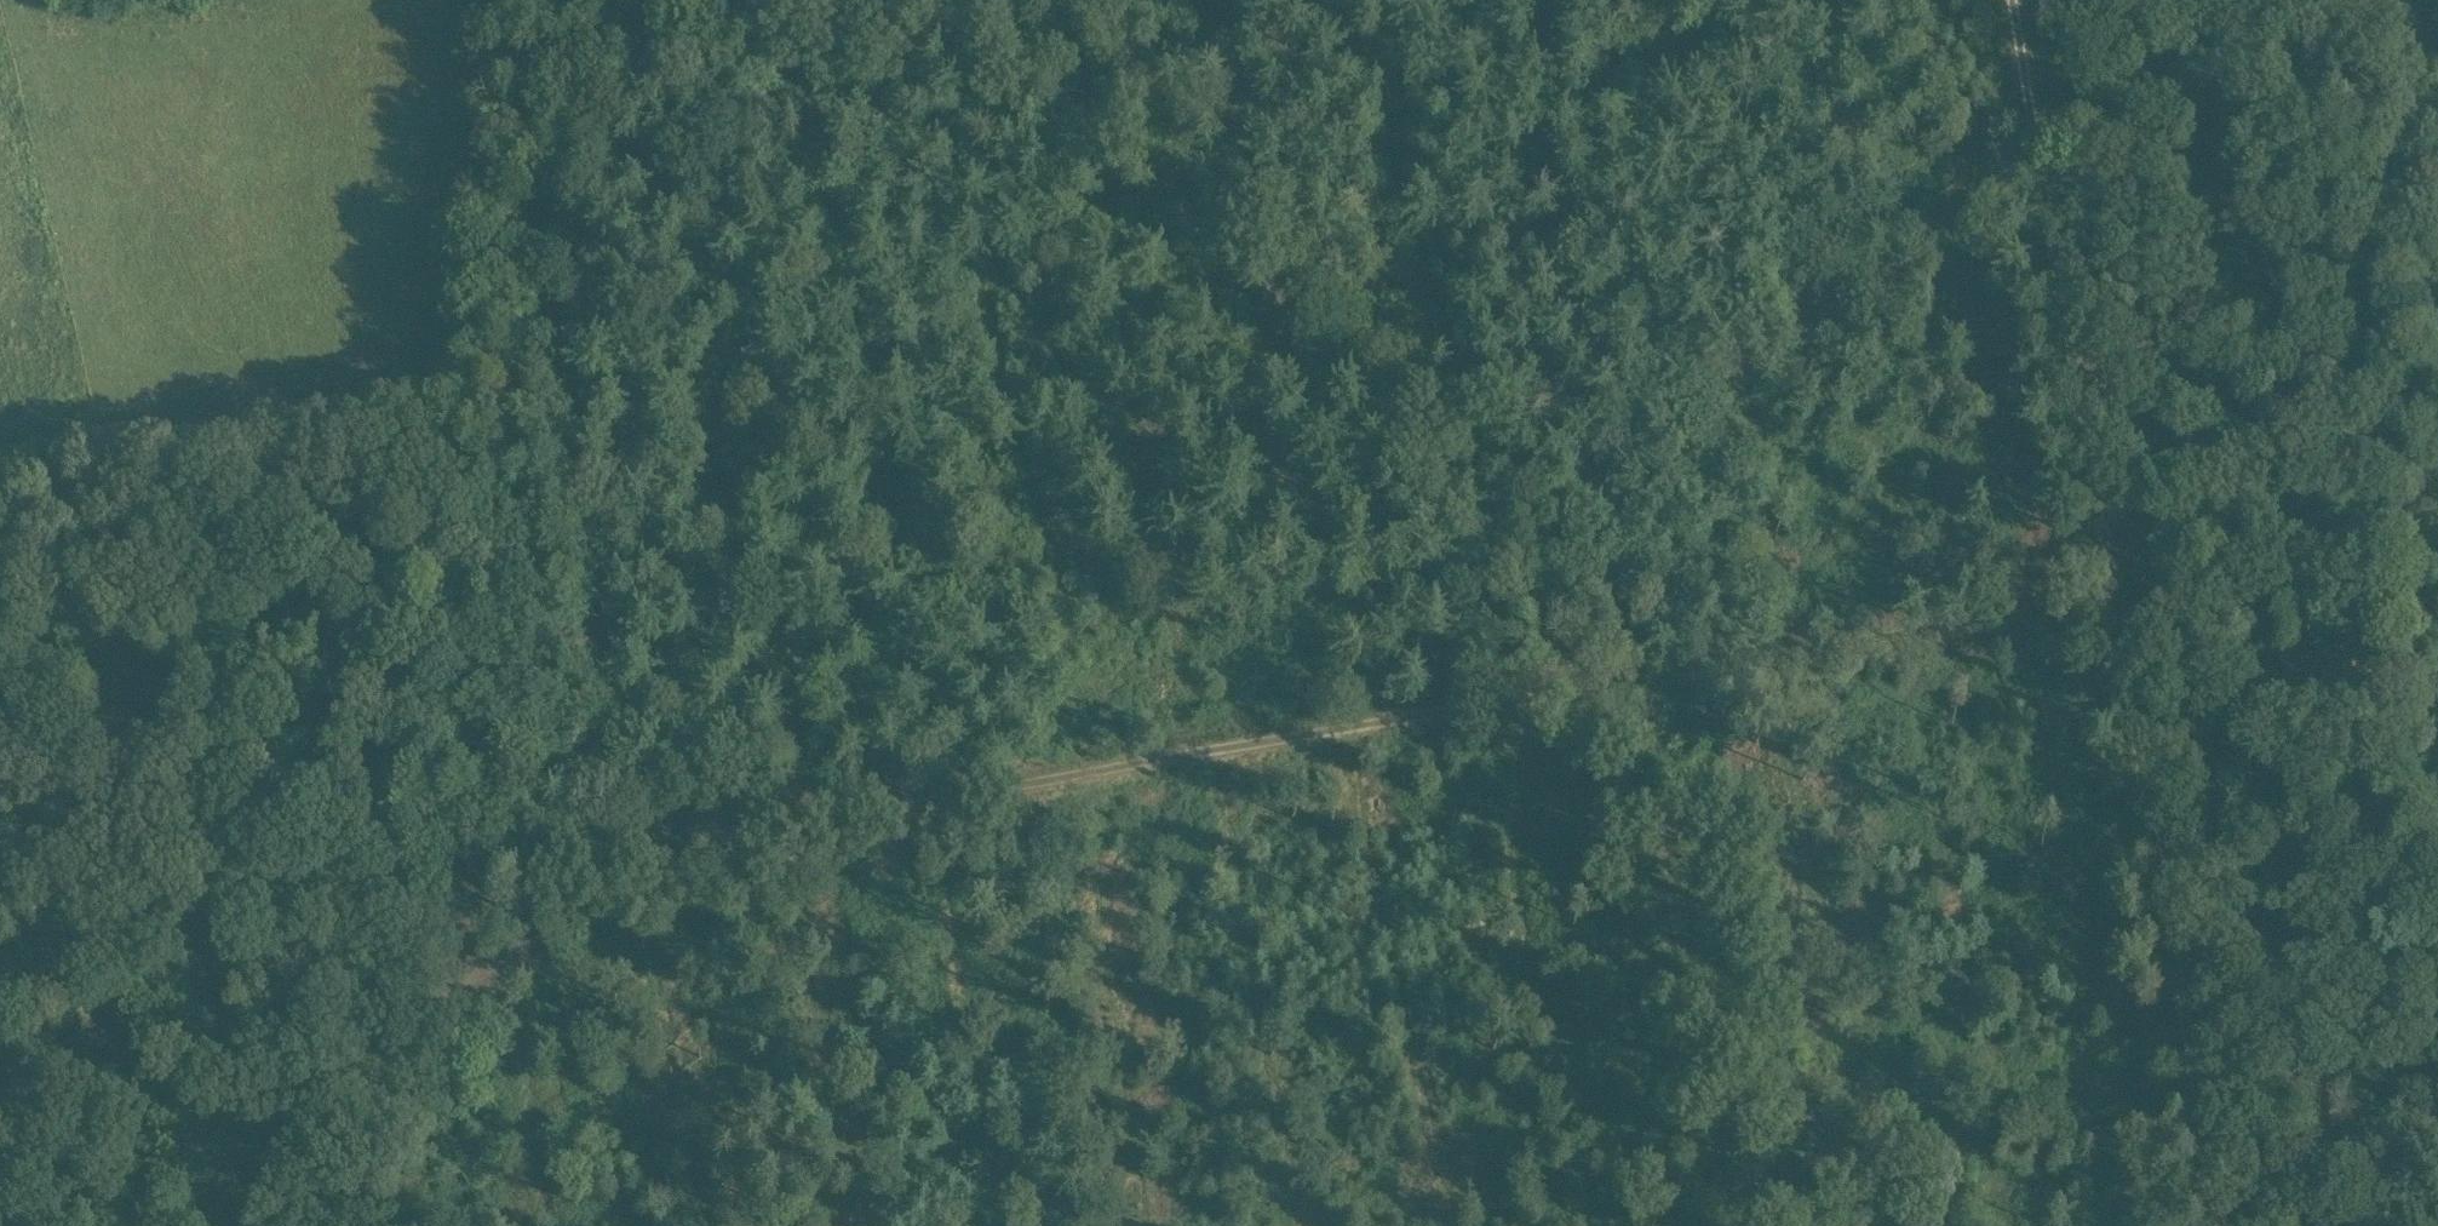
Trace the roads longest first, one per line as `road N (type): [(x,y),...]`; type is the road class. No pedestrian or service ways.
road 1 (track): [(2120,640),(162,930)]
road 2 (track): [(2016,0),(2218,1225)]

